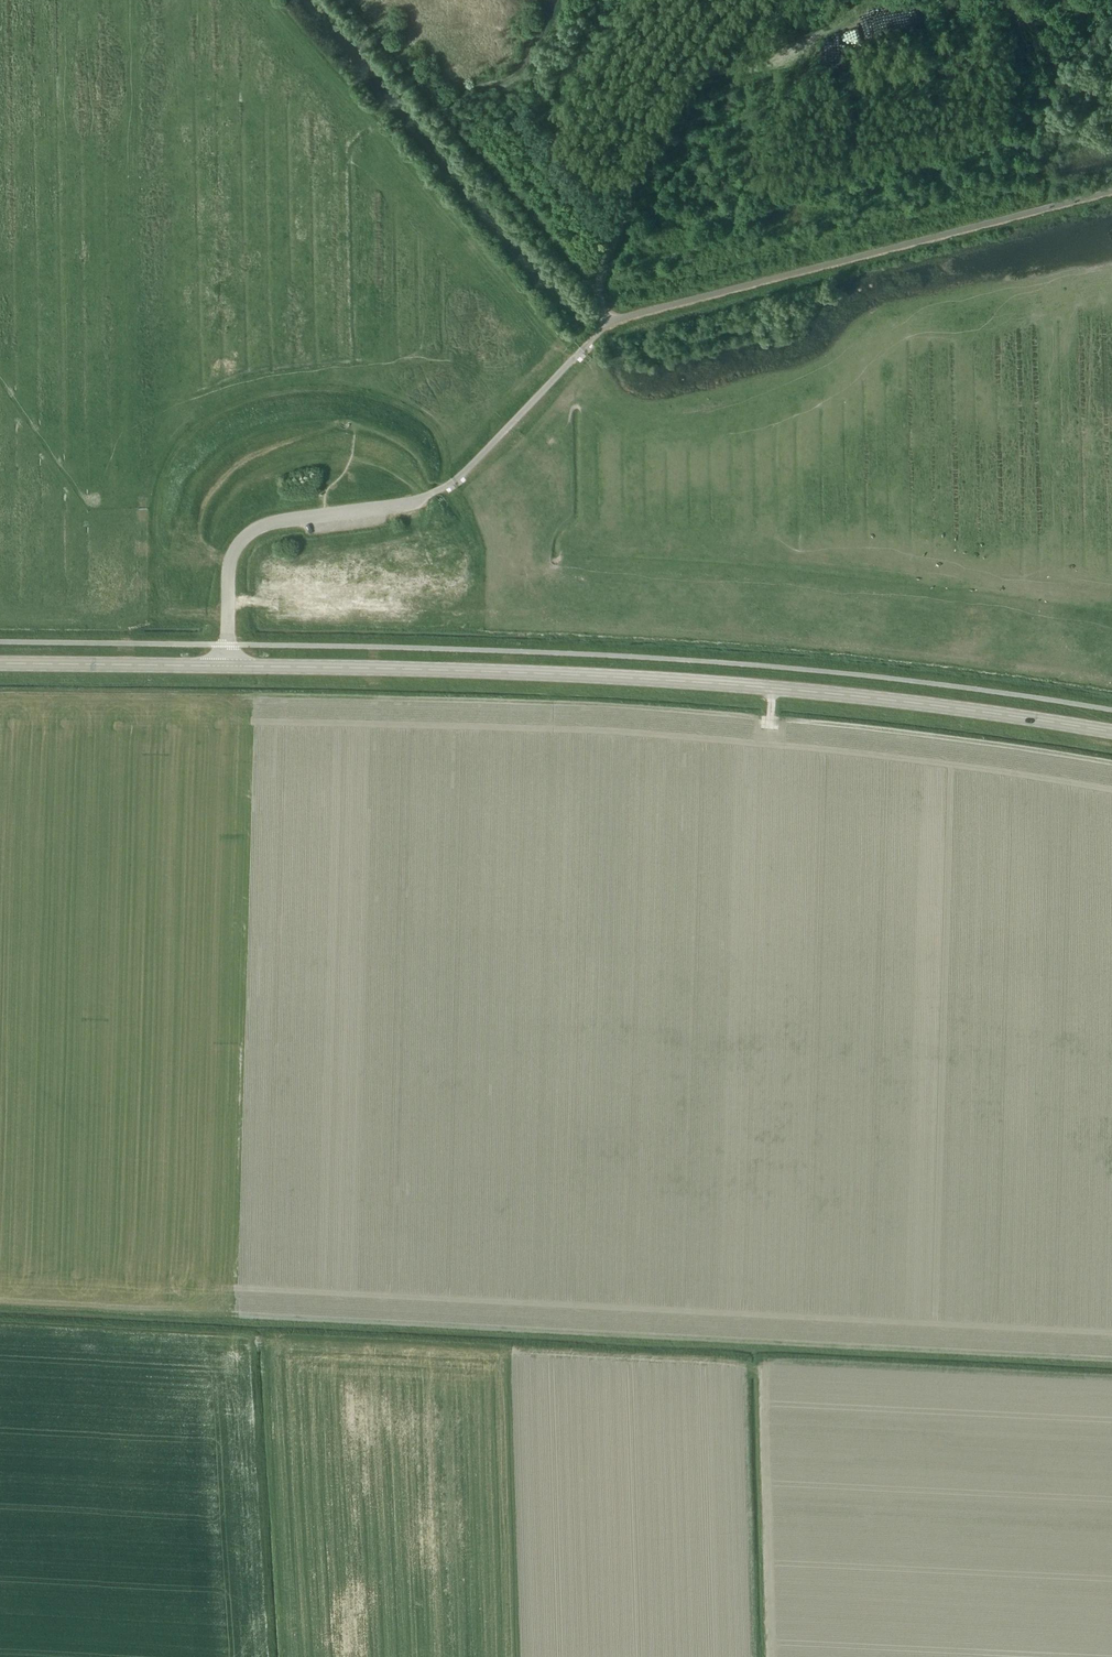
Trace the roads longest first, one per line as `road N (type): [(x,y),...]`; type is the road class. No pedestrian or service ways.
road 1 (secondary): [(1111,731),(851,695),(660,679),(0,663)]
road 2 (track): [(607,322),(604,277),(646,141),(680,90),(707,67),(781,56),(878,27)]

